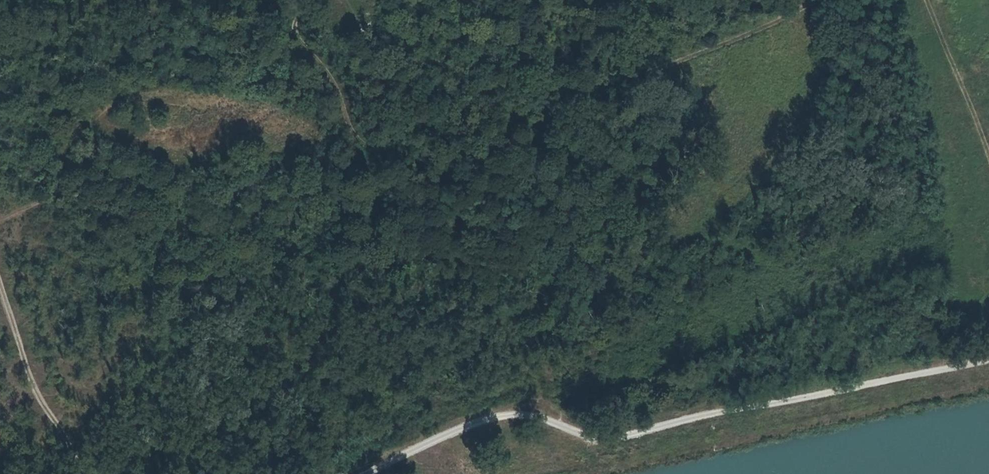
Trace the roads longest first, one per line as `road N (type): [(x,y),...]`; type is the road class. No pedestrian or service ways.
road 1 (track): [(806,0),(707,49),(613,80),(480,165),(439,176),(359,144),(332,80),(271,19),(195,2),(118,0)]
road 2 (track): [(365,473),(499,416),(544,418),(608,441),(713,412),(988,359)]
road 3 (track): [(0,287),(30,379),(87,473)]
road 4 (track): [(988,141),(932,0)]

